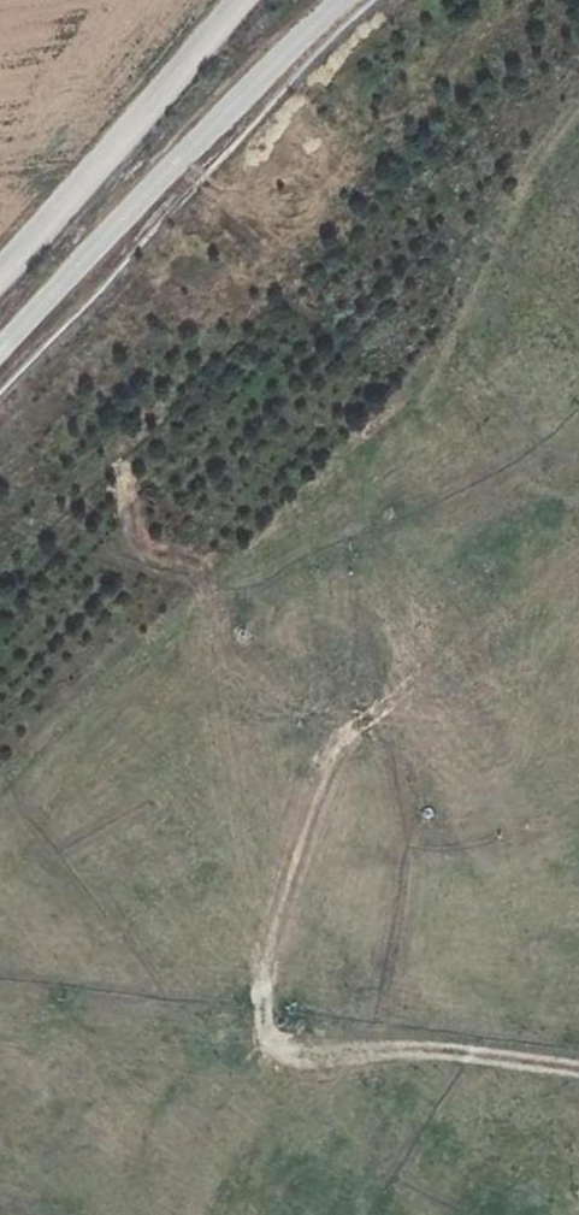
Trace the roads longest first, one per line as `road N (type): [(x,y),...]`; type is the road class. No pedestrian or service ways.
road 1 (unclassified): [(0,290),(250,0)]

